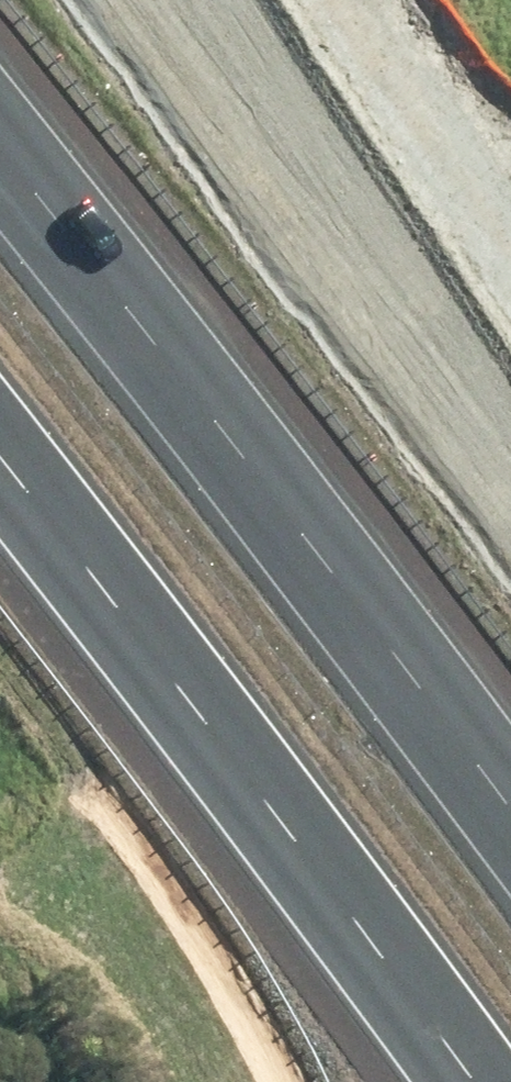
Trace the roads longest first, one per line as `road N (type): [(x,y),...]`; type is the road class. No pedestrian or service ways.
road 1 (motorway): [(0,146),(510,810)]
road 2 (motorway): [(492,1081),(0,457)]
road 3 (motorway): [(191,0),(510,508)]
road 4 (motorway): [(314,1081),(0,728)]

